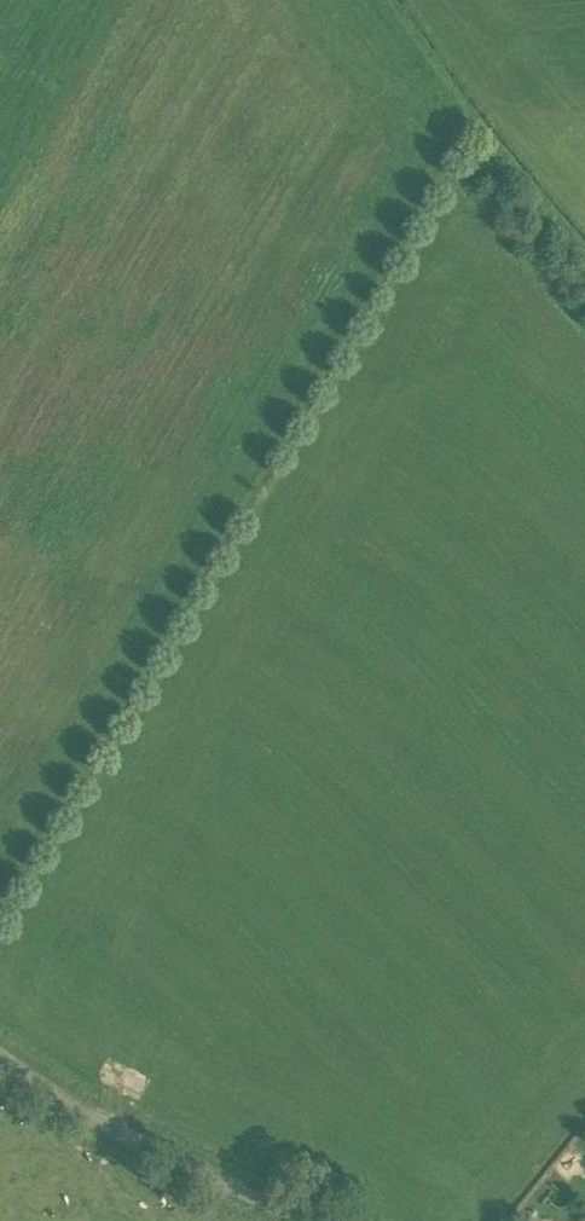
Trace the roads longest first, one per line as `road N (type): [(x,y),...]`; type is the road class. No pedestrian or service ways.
road 1 (unclassified): [(306,1220),(126,1134),(0,1062)]

